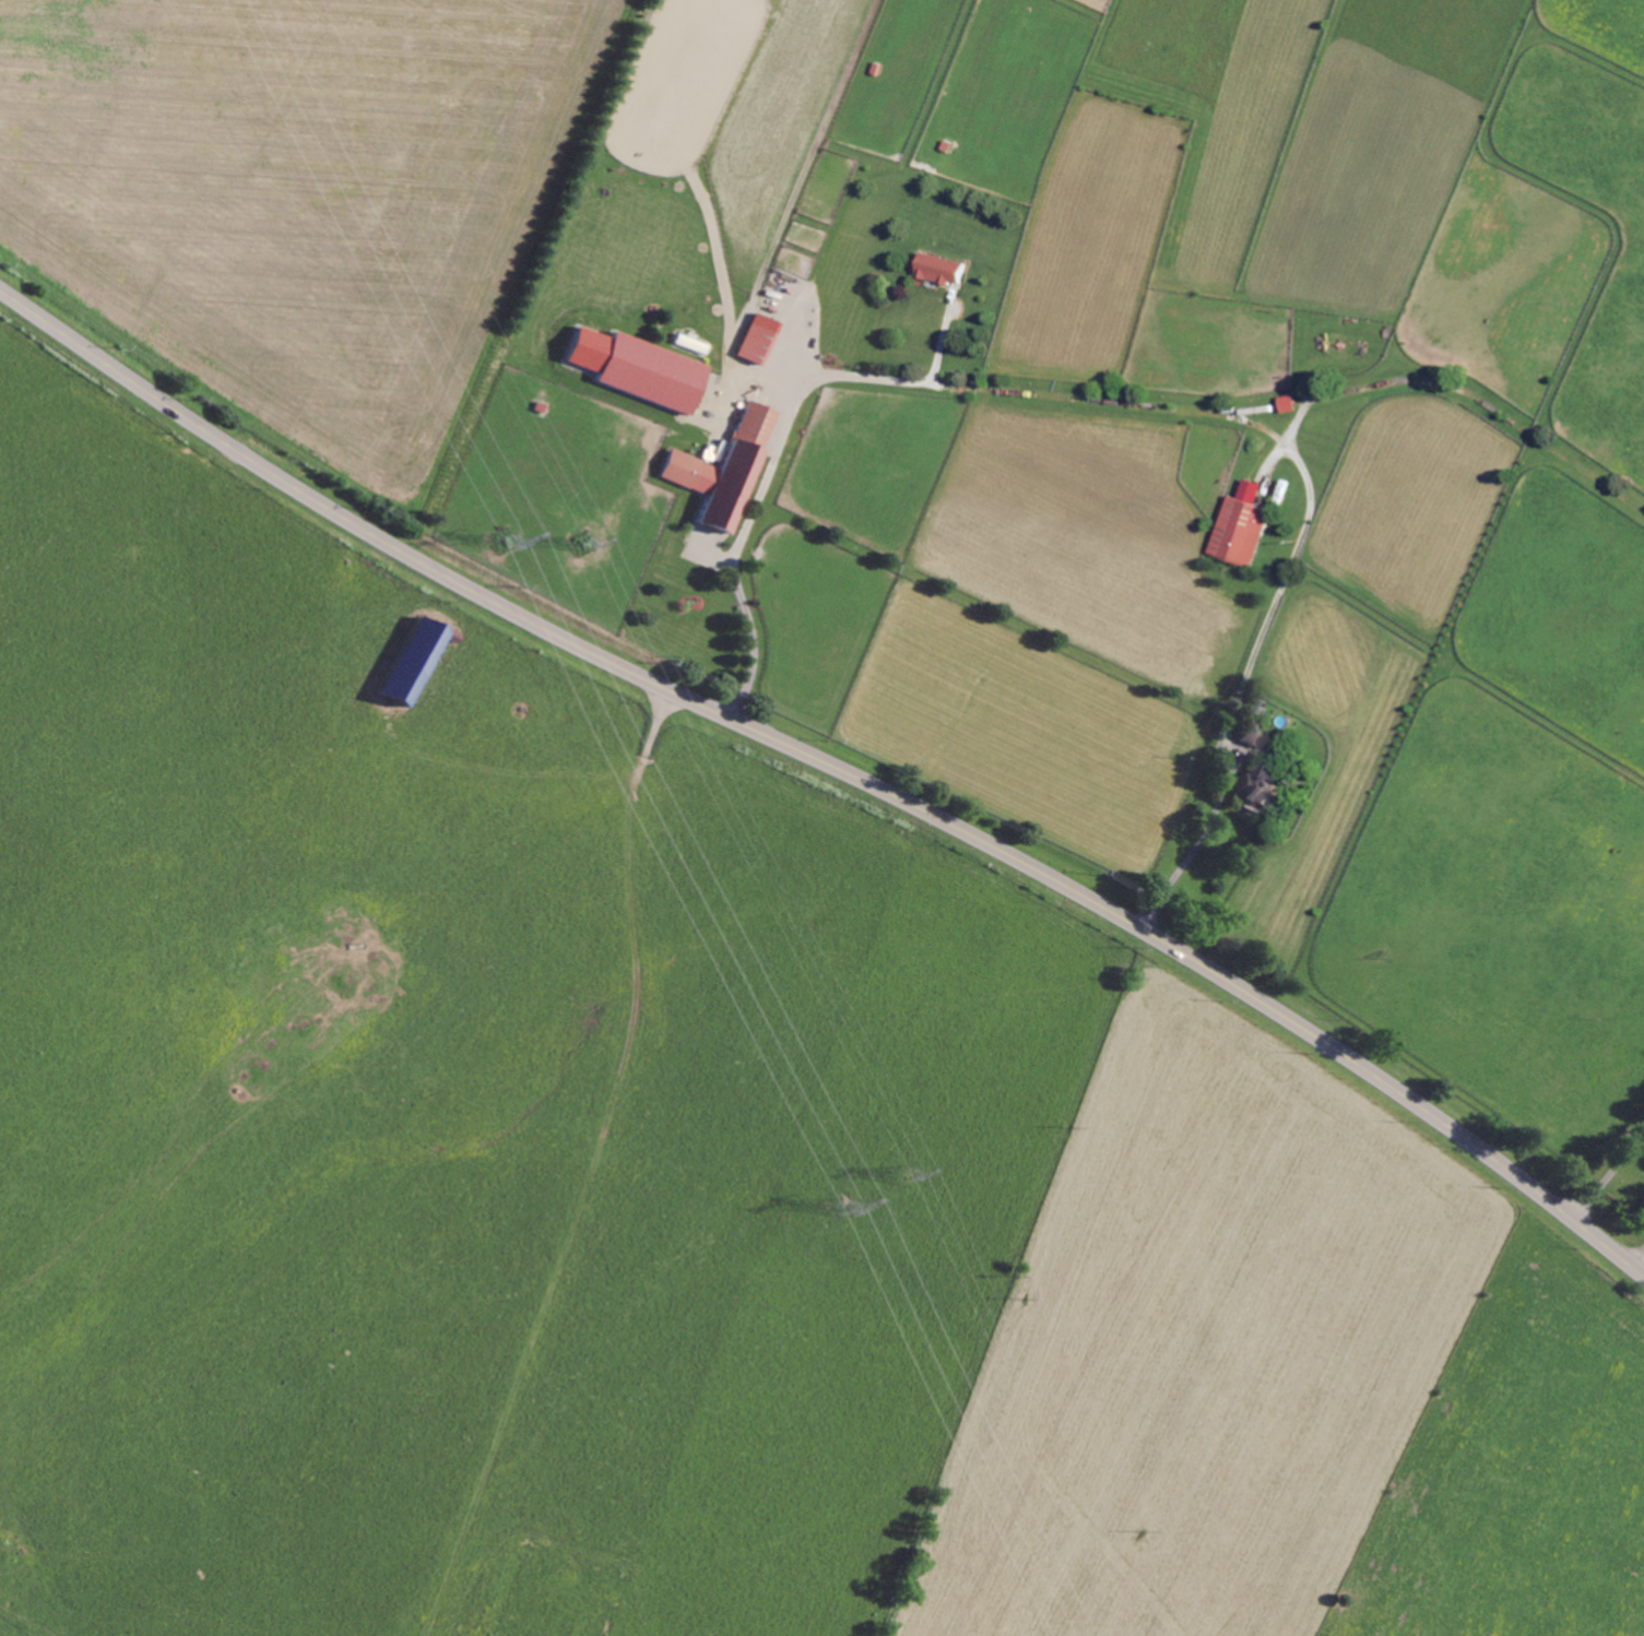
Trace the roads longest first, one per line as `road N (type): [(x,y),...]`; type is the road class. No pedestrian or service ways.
road 1 (primary): [(0,289),(203,429),(475,592),(1095,901),(1436,1117),(1643,1276)]

